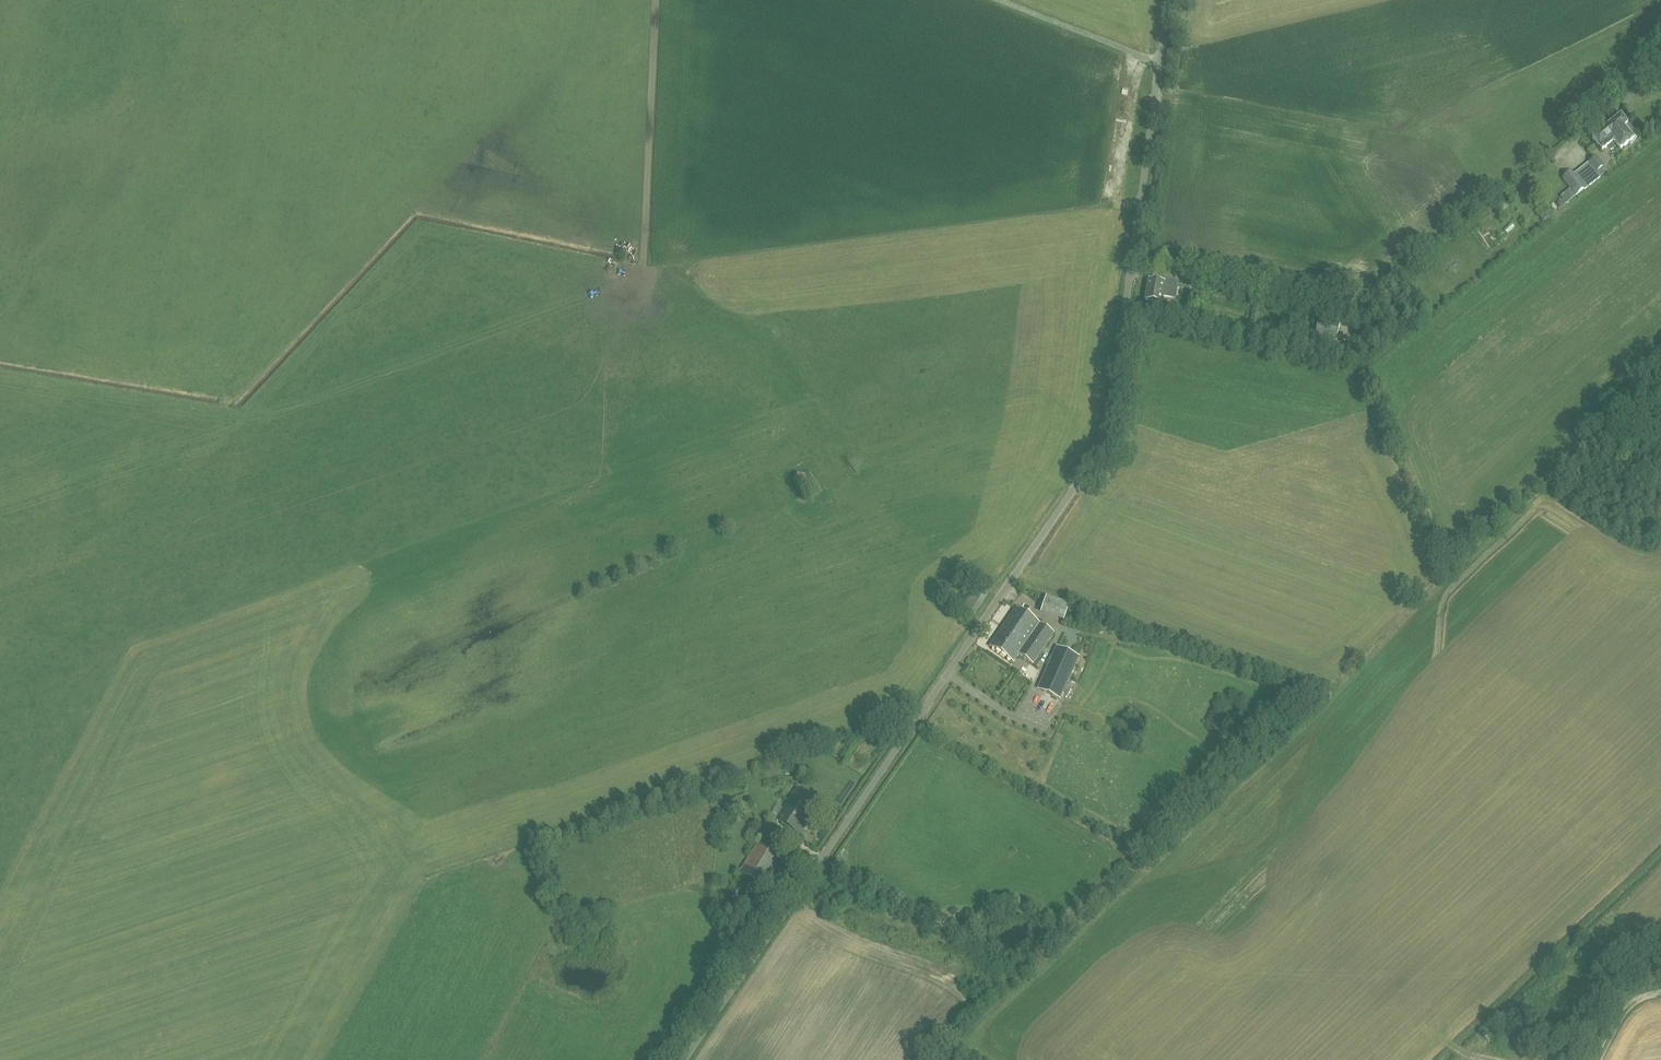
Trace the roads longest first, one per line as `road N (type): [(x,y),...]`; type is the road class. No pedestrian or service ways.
road 1 (unclassified): [(685,1059),(1096,456),(1110,420),(1170,0)]
road 2 (track): [(643,301),(654,0)]
road 3 (track): [(1363,314),(1518,185)]

